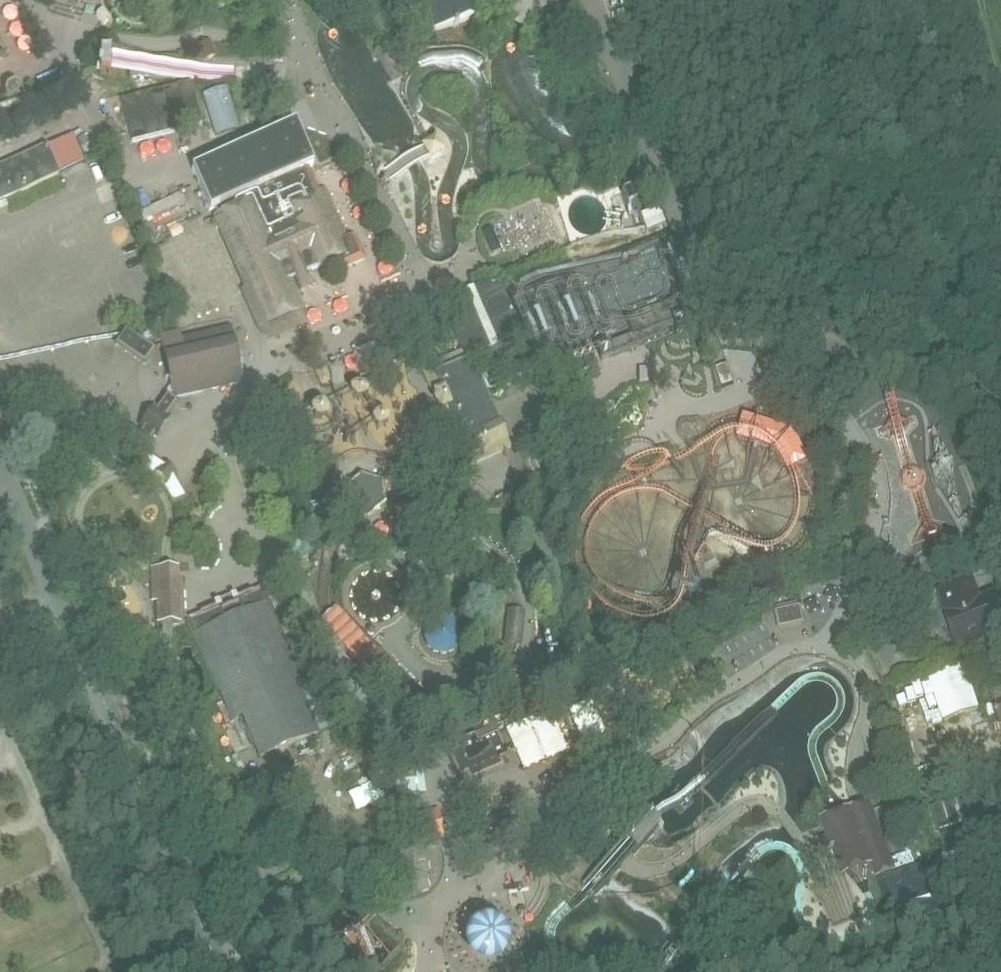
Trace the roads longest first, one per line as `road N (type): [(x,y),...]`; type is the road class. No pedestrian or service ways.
road 1 (track): [(169,624),(170,679),(207,764),(232,782),(276,785),(306,811),(304,847),(283,870),(247,873),(219,846),(214,799),(149,670),(144,598),(81,534),(82,505),(98,482),(130,475),(158,488),(171,515),(167,566)]
road 2 (unclassified): [(1000,412),(943,369),(805,343),(726,296),(658,179),(589,0)]
road 3 (unclassified): [(222,971),(0,469)]

